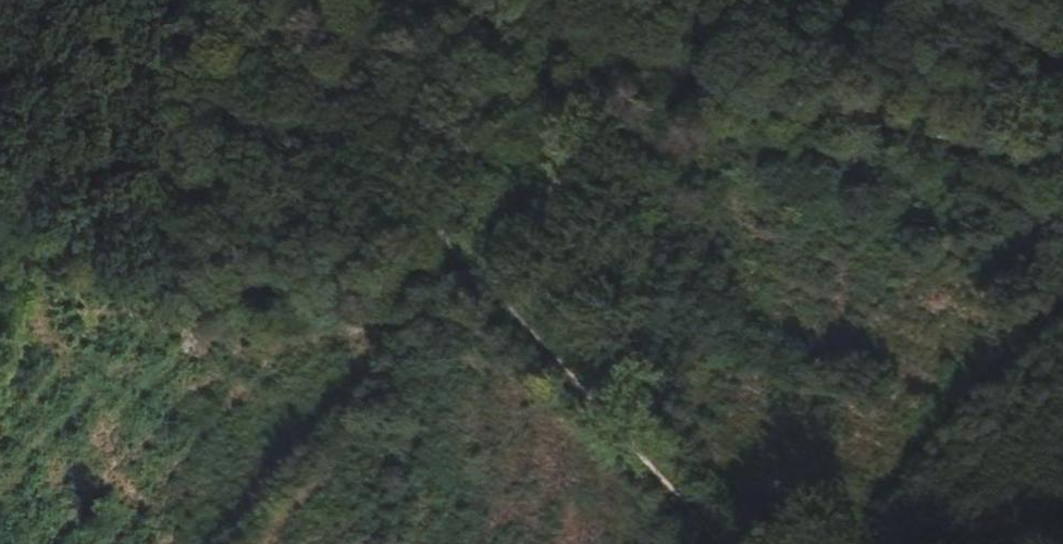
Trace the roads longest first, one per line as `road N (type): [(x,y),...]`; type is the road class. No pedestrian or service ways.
road 1 (track): [(231,0),(728,543)]
road 2 (track): [(453,0),(1062,160)]
road 3 (track): [(1062,294),(920,464),(841,543)]
road 4 (track): [(119,0),(0,270)]

